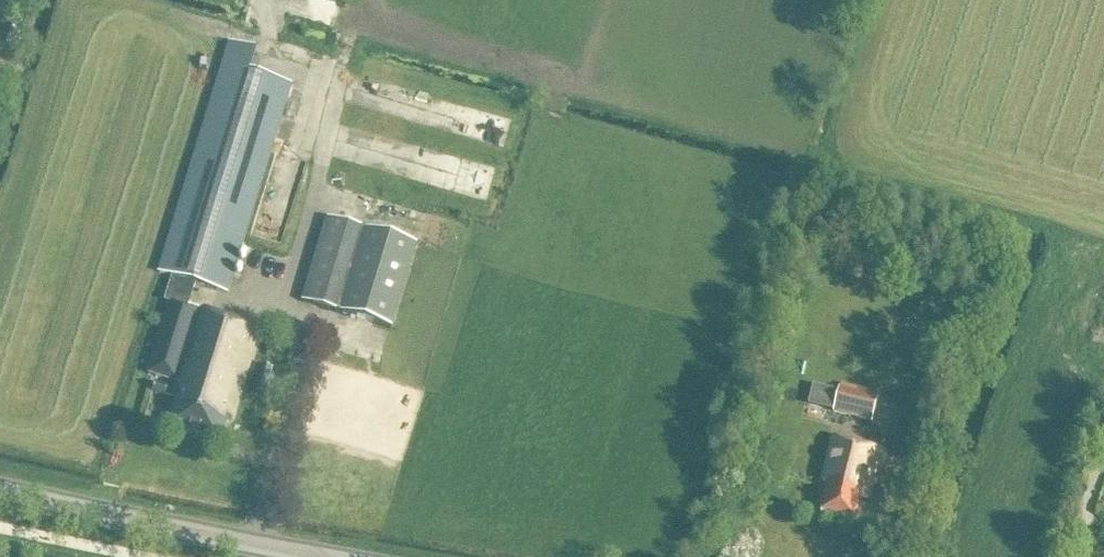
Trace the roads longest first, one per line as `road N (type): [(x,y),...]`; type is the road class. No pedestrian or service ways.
road 1 (secondary): [(322,556),(0,493)]

